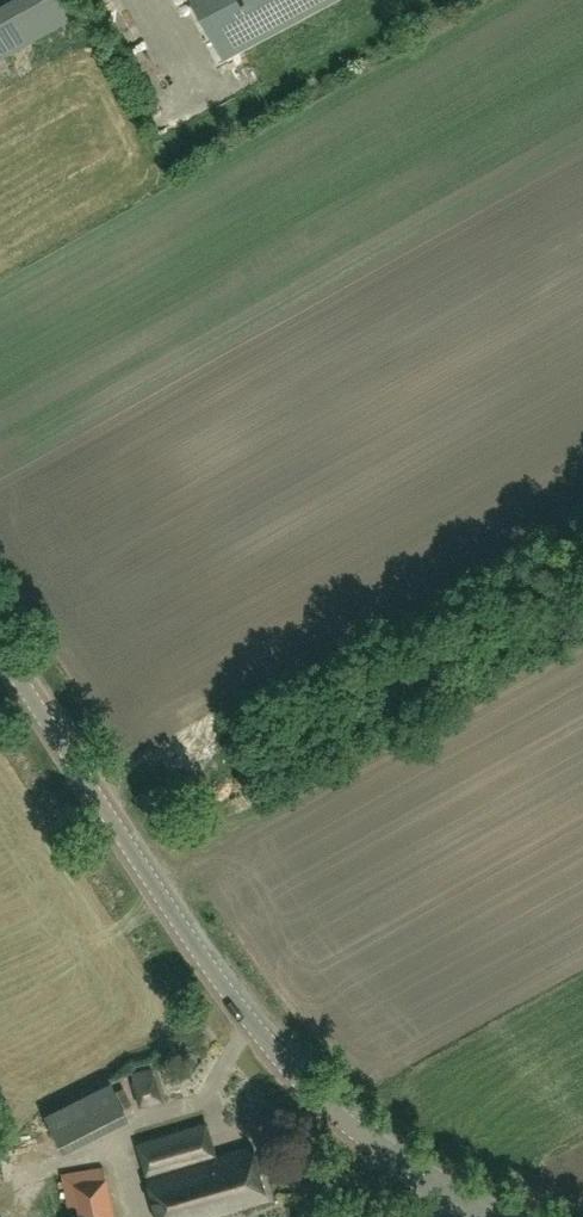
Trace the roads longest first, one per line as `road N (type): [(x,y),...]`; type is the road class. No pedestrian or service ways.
road 1 (tertiary): [(466,1203),(318,1101),(277,1054),(215,975),(0,646)]

